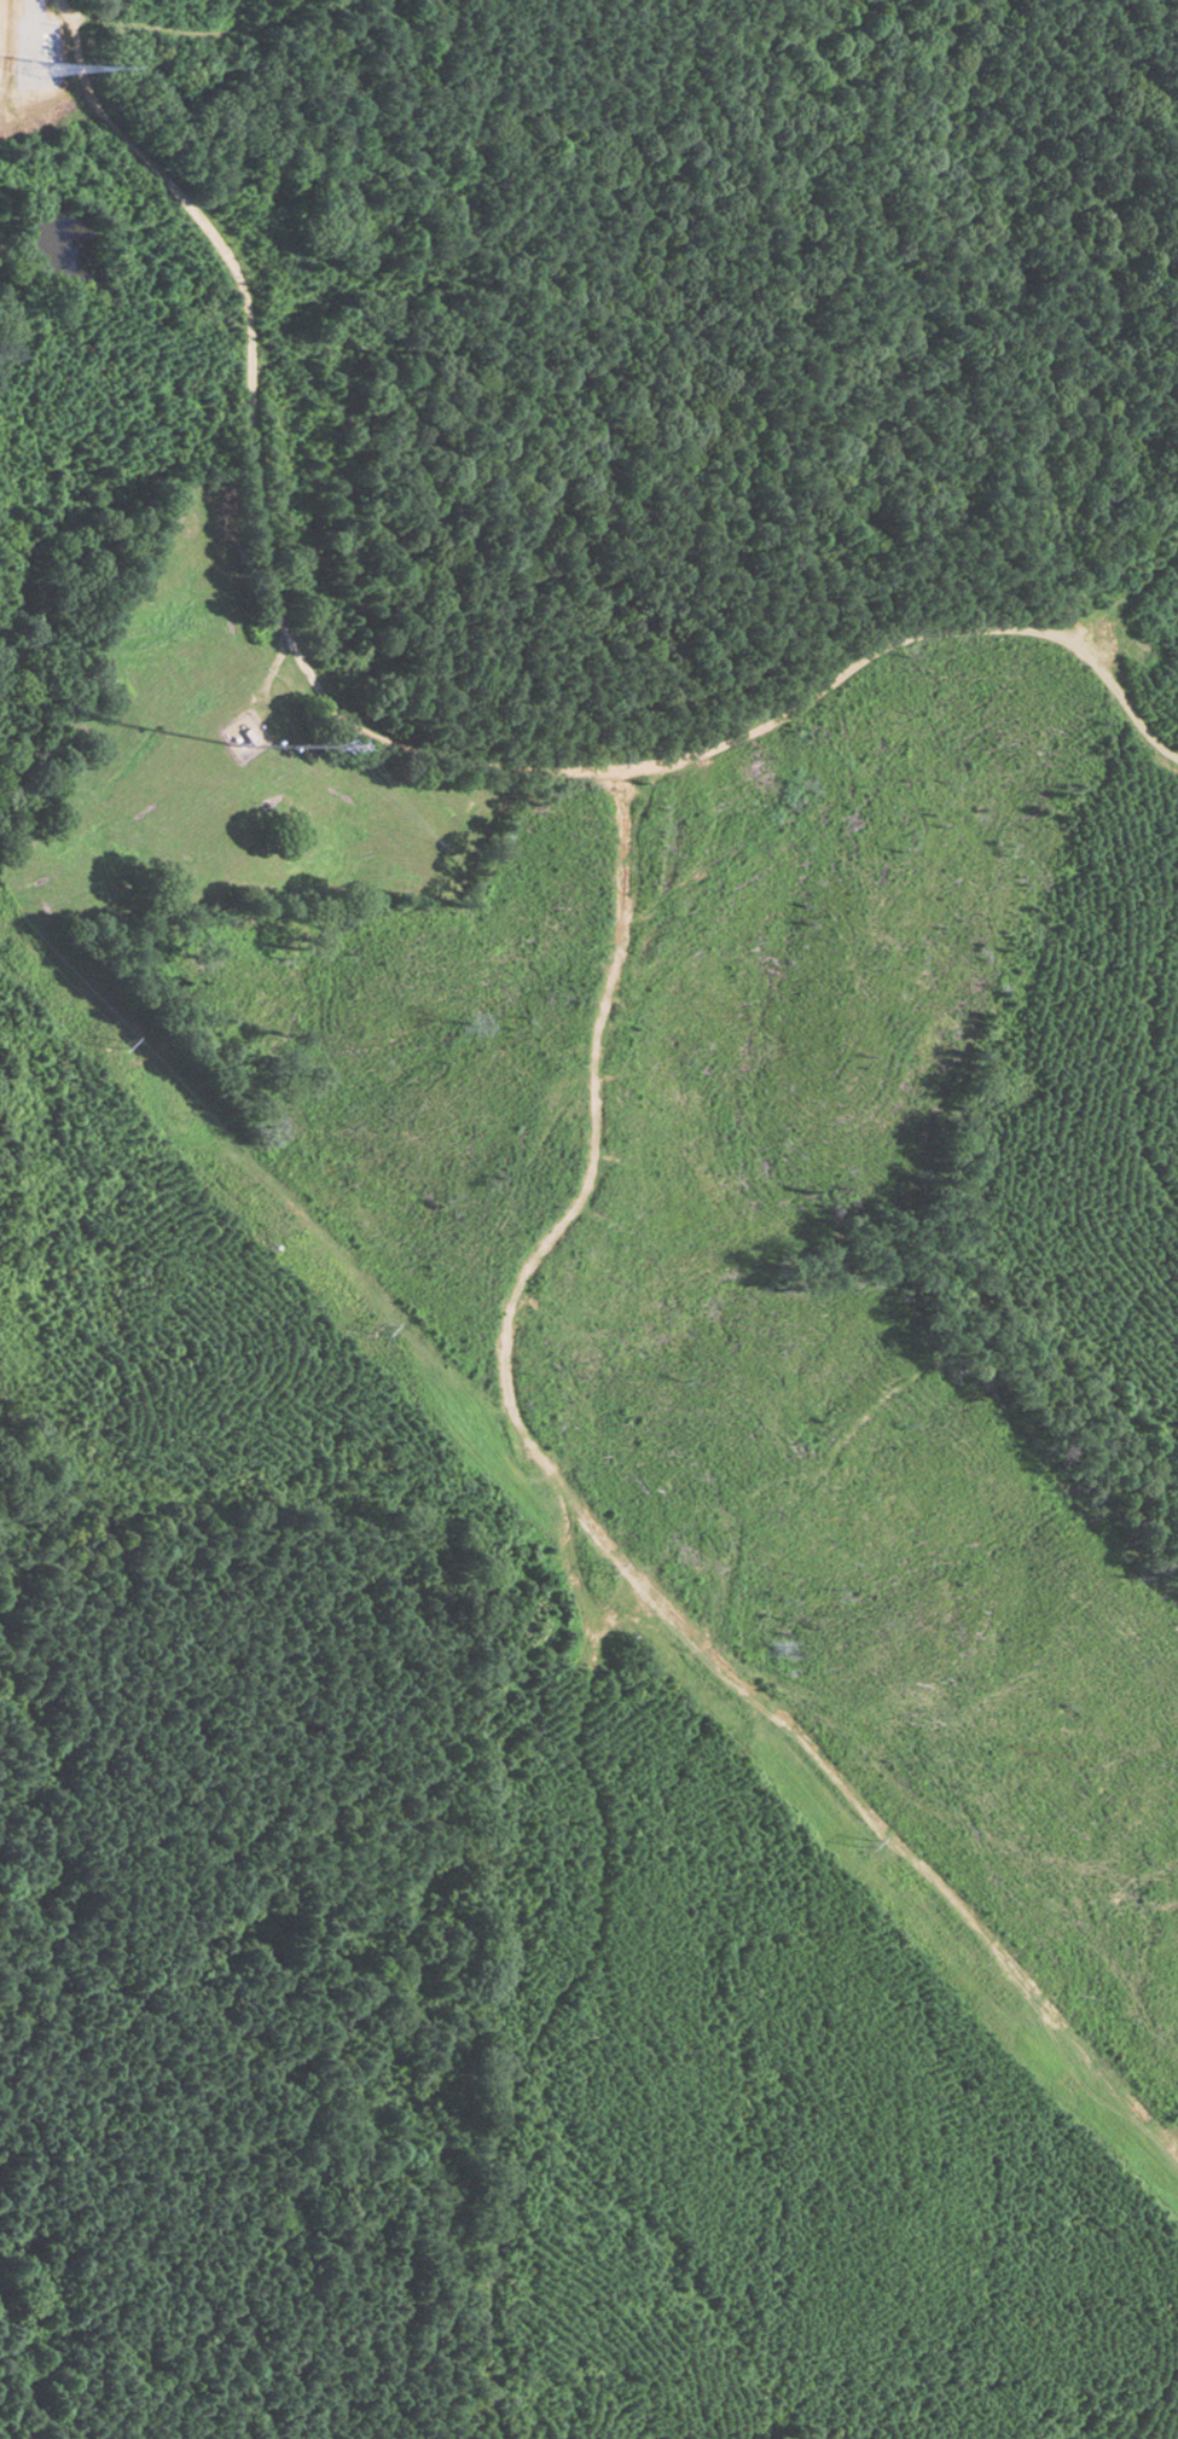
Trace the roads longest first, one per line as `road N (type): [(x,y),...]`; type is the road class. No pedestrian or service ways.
road 1 (residential): [(52,0),(146,185),(296,354),(266,576),(331,727),(523,842),(818,703),(968,661),(1177,800)]
road 2 (residential): [(68,33),(182,21),(231,0)]

